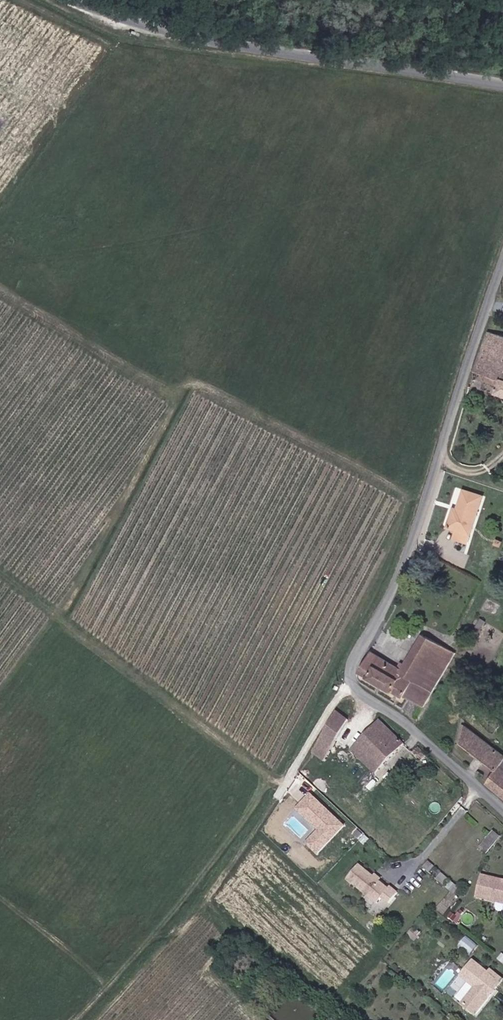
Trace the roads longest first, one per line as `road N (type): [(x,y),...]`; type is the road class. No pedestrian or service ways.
road 1 (unclassified): [(502,270),(407,561),(354,668)]
road 2 (unclassified): [(95,0),(142,20),(502,85)]
road 3 (unclassified): [(502,810),(359,690),(354,668)]

